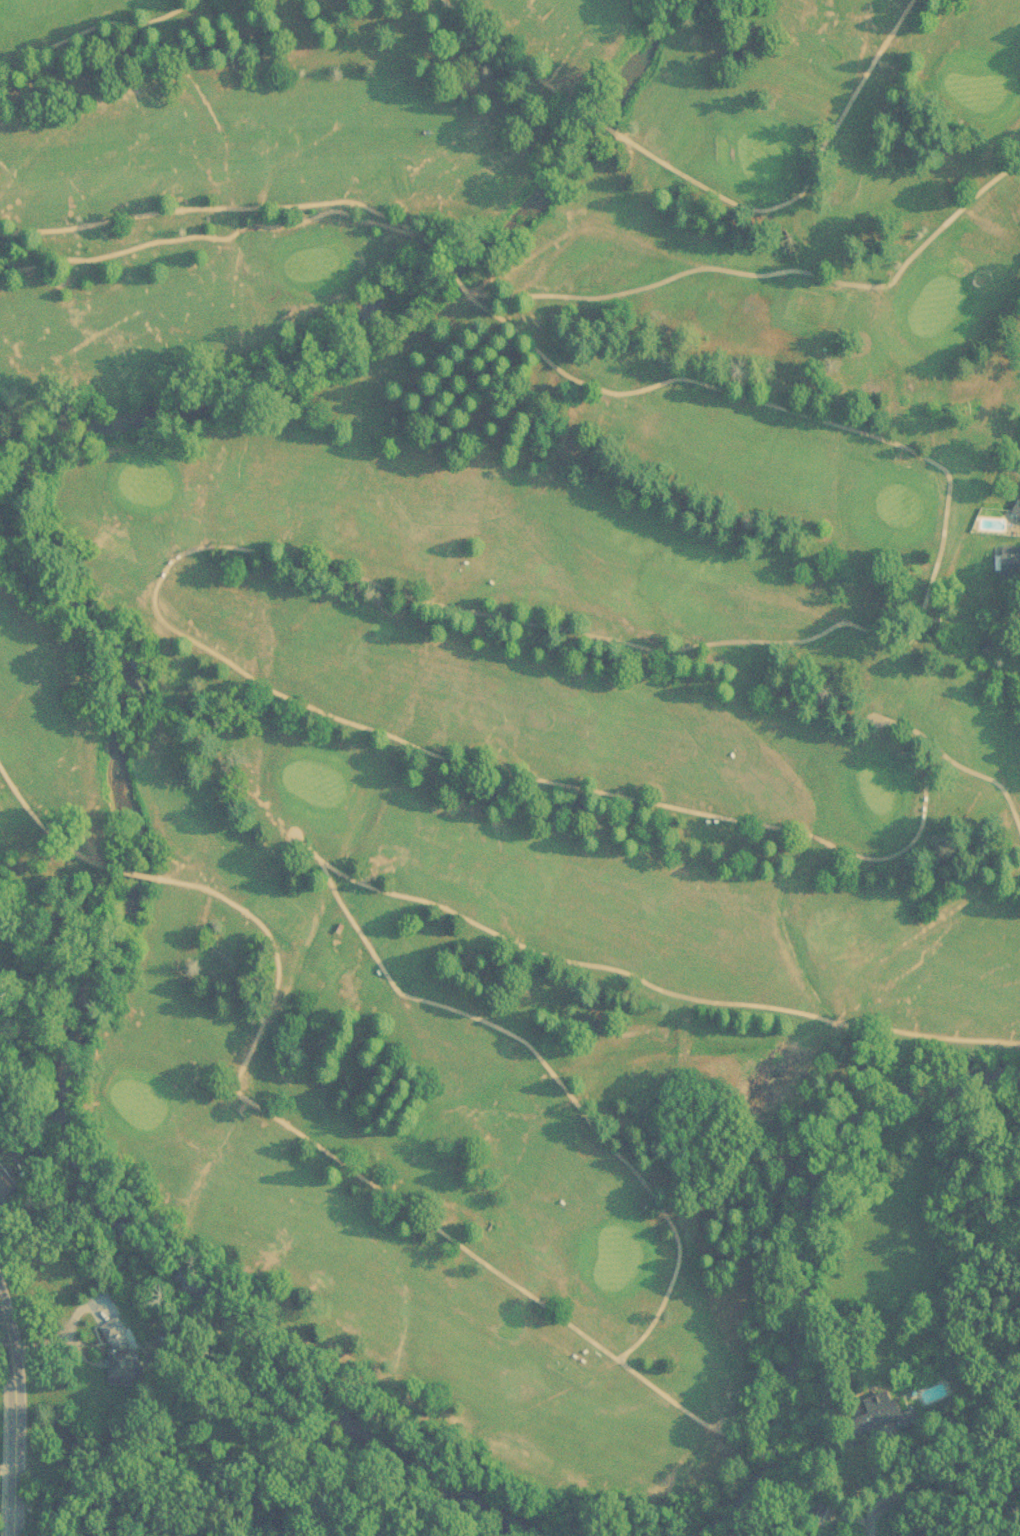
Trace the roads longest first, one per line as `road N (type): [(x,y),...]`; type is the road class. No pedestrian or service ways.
road 1 (tertiary): [(10,1535),(15,1374),(0,1298)]

